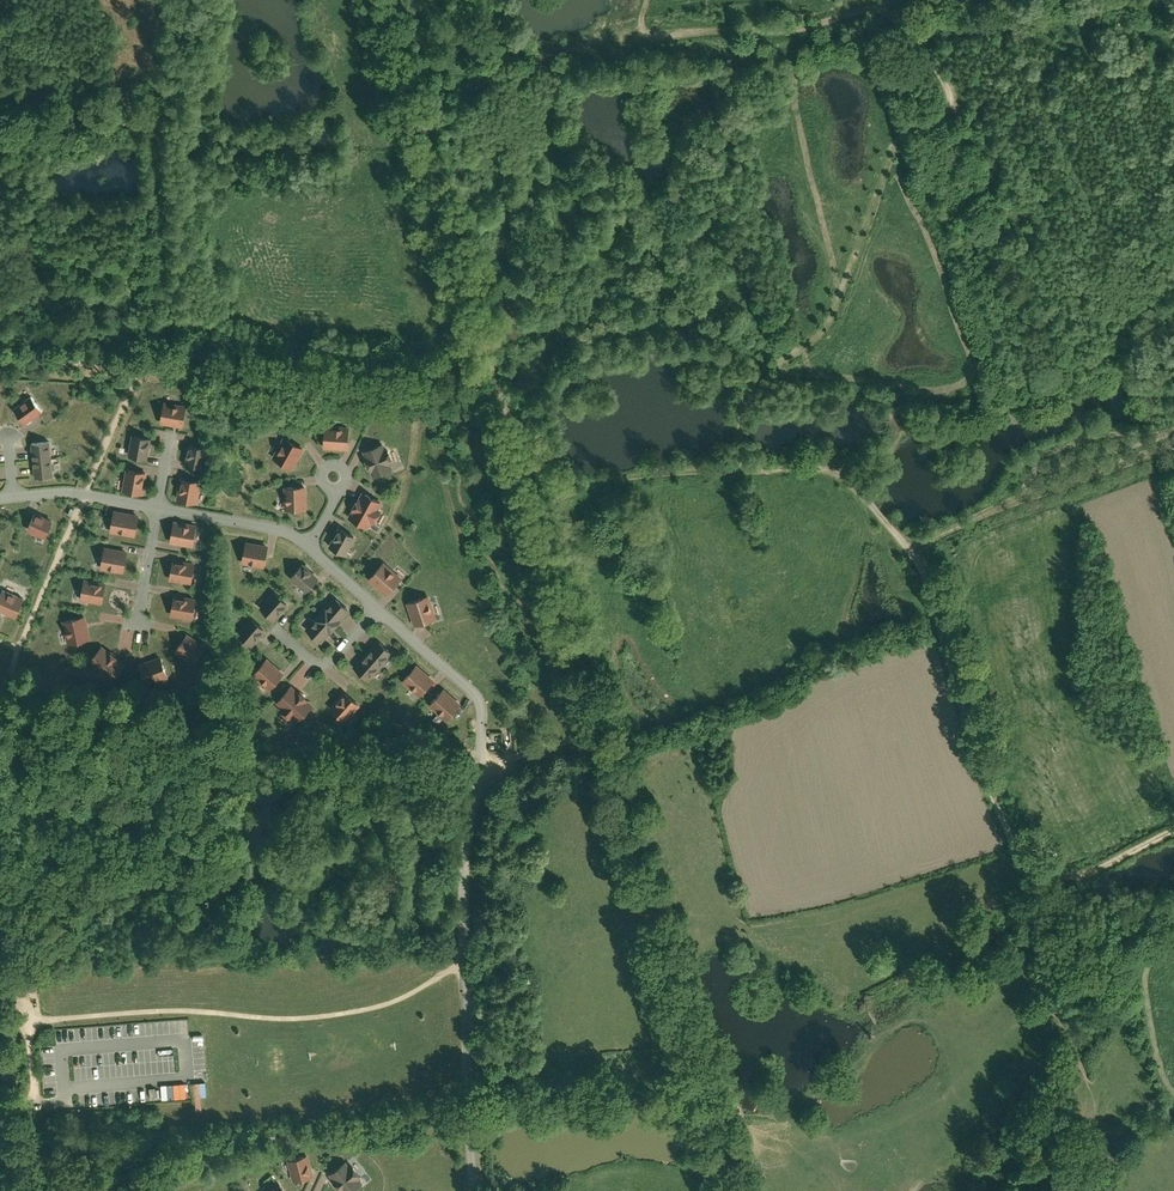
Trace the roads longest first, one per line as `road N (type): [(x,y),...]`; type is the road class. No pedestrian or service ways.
road 1 (track): [(734,1190),(610,727),(382,0)]
road 2 (track): [(535,499),(616,479),(736,467),(833,476),(867,502),(926,584),(989,790),(1037,900),(1173,831)]
road 3 (track): [(0,733),(73,727),(140,741),(356,730),(459,742),(485,762),(563,731),(592,681)]
road 4 (track): [(961,24),(901,29),(867,11),(793,31),(578,44),(492,82),(423,131)]
road 5 (track): [(41,1101),(33,1036),(42,1019),(193,1007),(302,1014),(383,1001),(469,954)]
road 6 (track): [(736,467),(740,414),(756,370),(822,332),(835,312),(897,140),(926,107),(961,24)]
road 7 (track): [(0,351),(500,389)]
road 8 (residential): [(474,1190),(469,954),(485,762)]
road 9 (track): [(148,362),(19,646),(4,690),(13,728)]
road 10 (residential): [(376,607),(481,705),(485,762)]
road 11 (residential): [(159,504),(308,538)]
road 12 (residential): [(15,493),(86,490),(159,504)]
road 13 (residential): [(376,607),(319,663),(283,624)]

